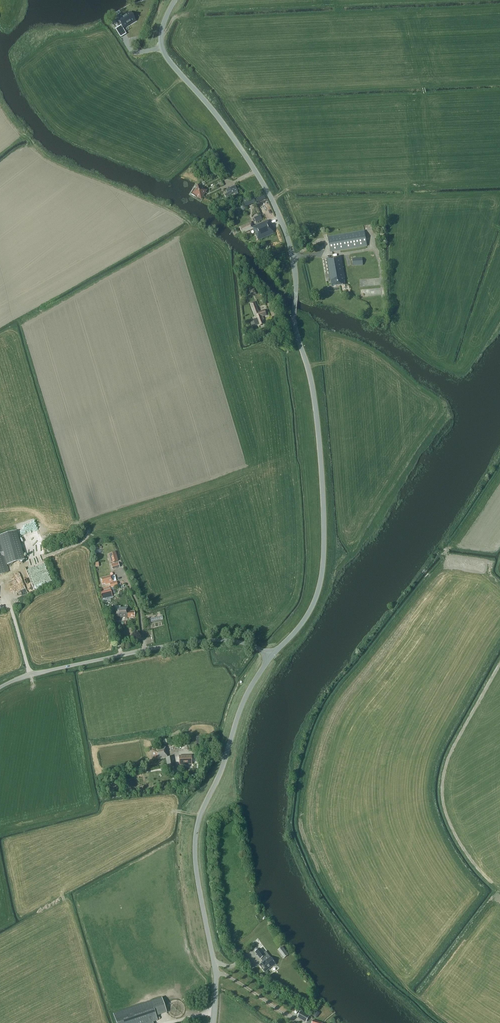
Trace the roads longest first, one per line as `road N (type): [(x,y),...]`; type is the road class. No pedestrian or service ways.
road 1 (unclassified): [(271,656),(308,615),(324,562),(312,382),(297,337),(295,265),(271,197),(162,45),(176,0)]
road 2 (unclassified): [(214,1022),(216,971),(196,836),(246,695),(271,656)]
road 3 (unclassified): [(0,688),(30,675),(208,640),(271,656)]

